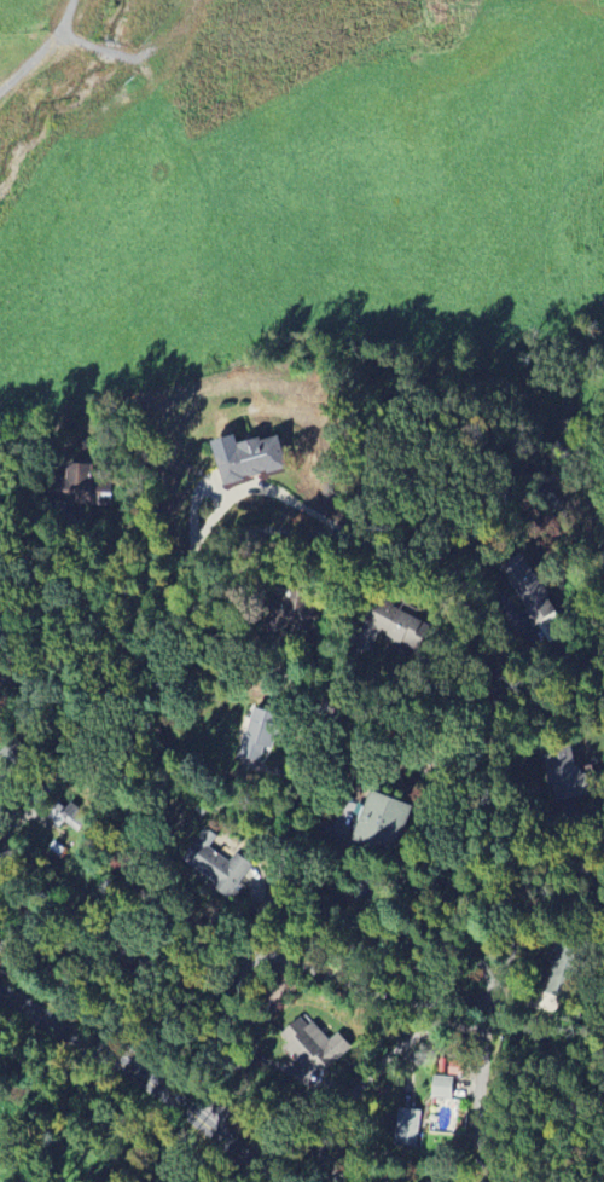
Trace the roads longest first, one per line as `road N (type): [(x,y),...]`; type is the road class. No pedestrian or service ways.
road 1 (residential): [(488,993),(503,974),(529,886),(518,793),(472,601),(459,576),(419,550),(324,533),(279,529),(209,550),(187,570),(133,728),(118,827),(128,873),(162,908),(255,950),(428,1002)]
road 2 (residential): [(506,1181),(478,1134),(488,993),(428,1002),(426,1019),(326,1132),(326,1181)]
road 3 (residential): [(209,1125),(226,1096),(231,1008),(330,711)]
road 4 (tertiary): [(0,991),(185,1103),(267,1181)]

